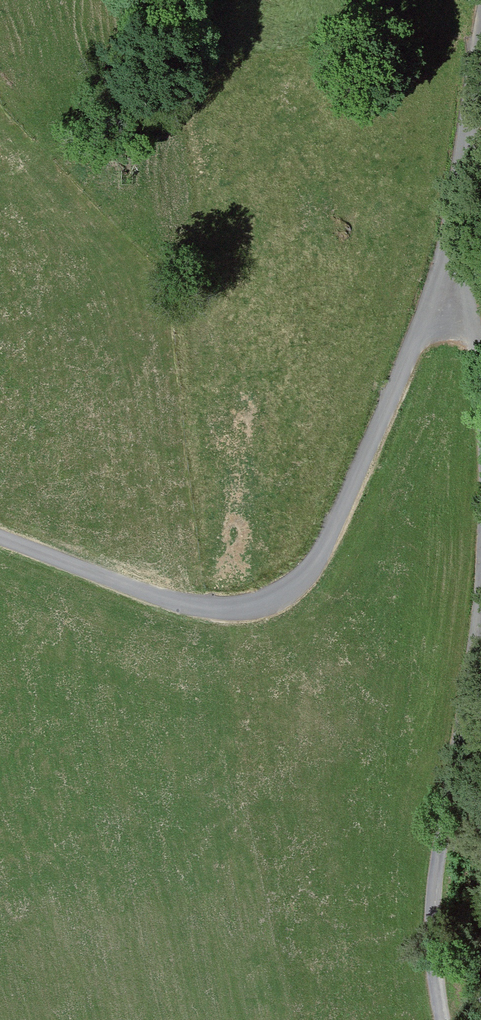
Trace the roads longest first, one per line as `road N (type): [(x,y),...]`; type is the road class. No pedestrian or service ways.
road 1 (residential): [(0,539),(171,603),(266,607),(309,576),(337,528),(447,270)]
road 2 (unclassified): [(447,1019),(437,874),(480,640)]
road 3 (unclassified): [(447,270),(480,41)]

